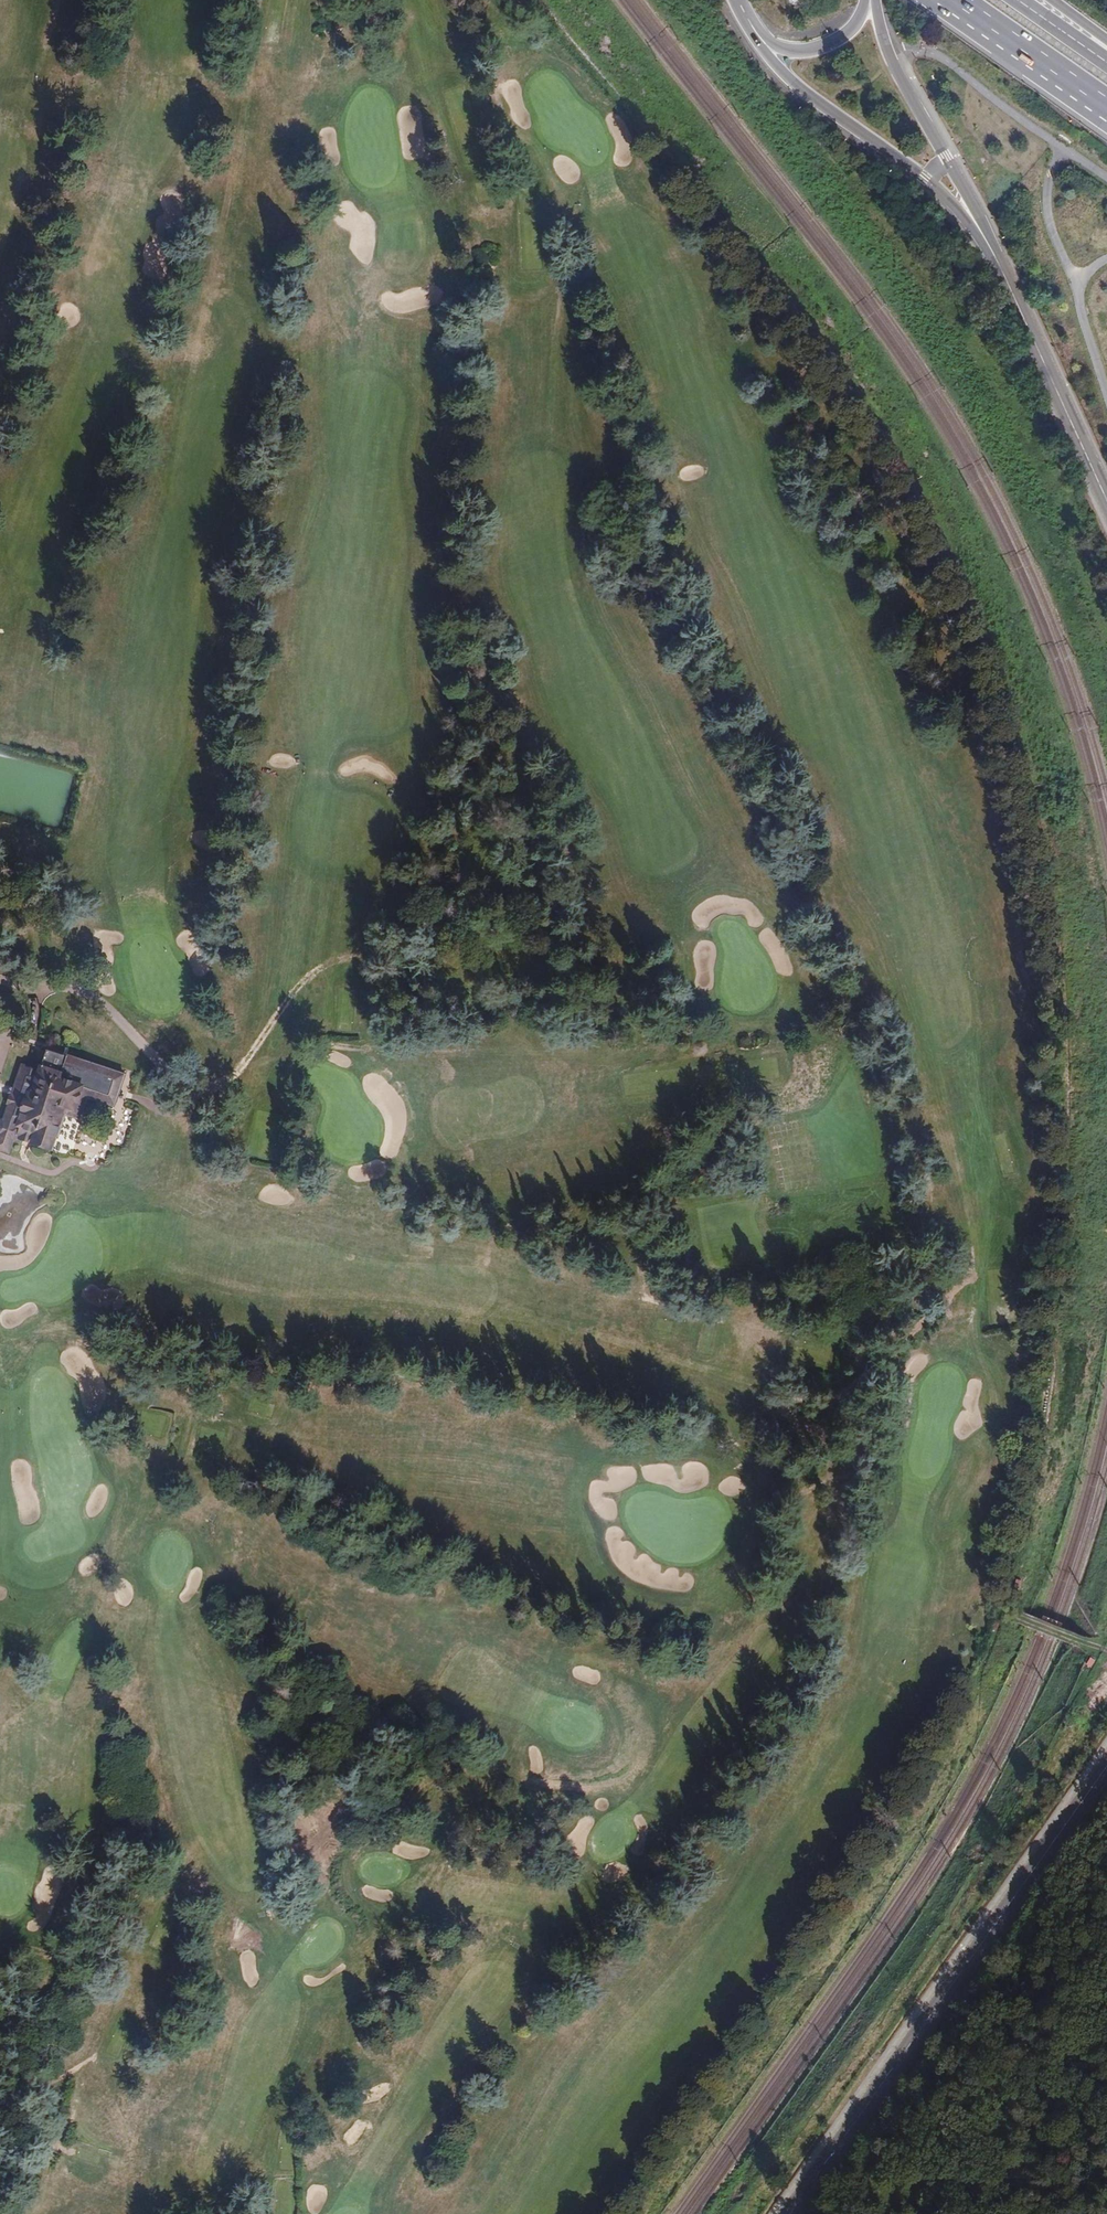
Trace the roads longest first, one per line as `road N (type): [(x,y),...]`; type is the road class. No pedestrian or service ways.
road 1 (secondary): [(1106,1766),(789,2213)]
road 2 (secondary): [(747,20),(783,72),(925,179),(998,261)]
road 3 (secondary): [(998,261),(894,68),(874,0)]
road 4 (secondary): [(998,261),(1106,503)]
road 5 (trunk): [(950,0),(1106,110)]
road 6 (secondary): [(747,20),(775,45),(805,52),(841,37),(865,0)]

